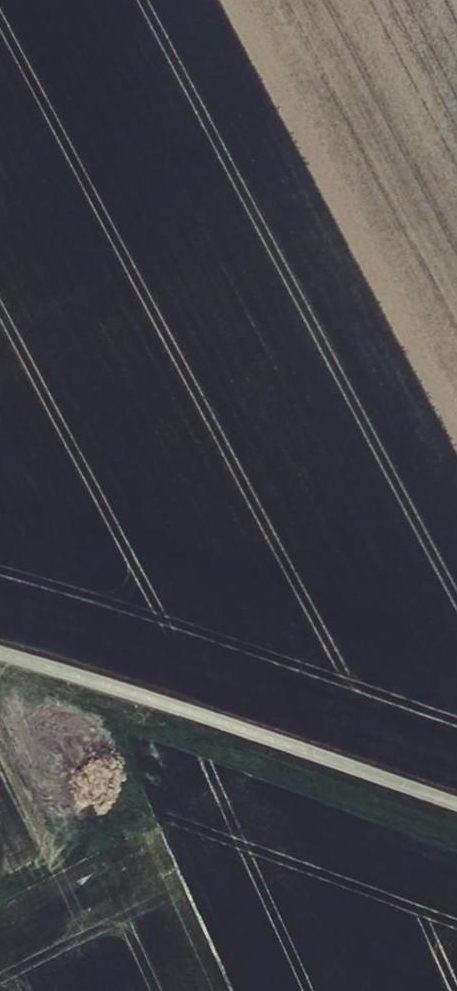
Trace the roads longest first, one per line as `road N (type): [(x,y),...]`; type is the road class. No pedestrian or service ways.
road 1 (unclassified): [(456,806),(0,654)]

